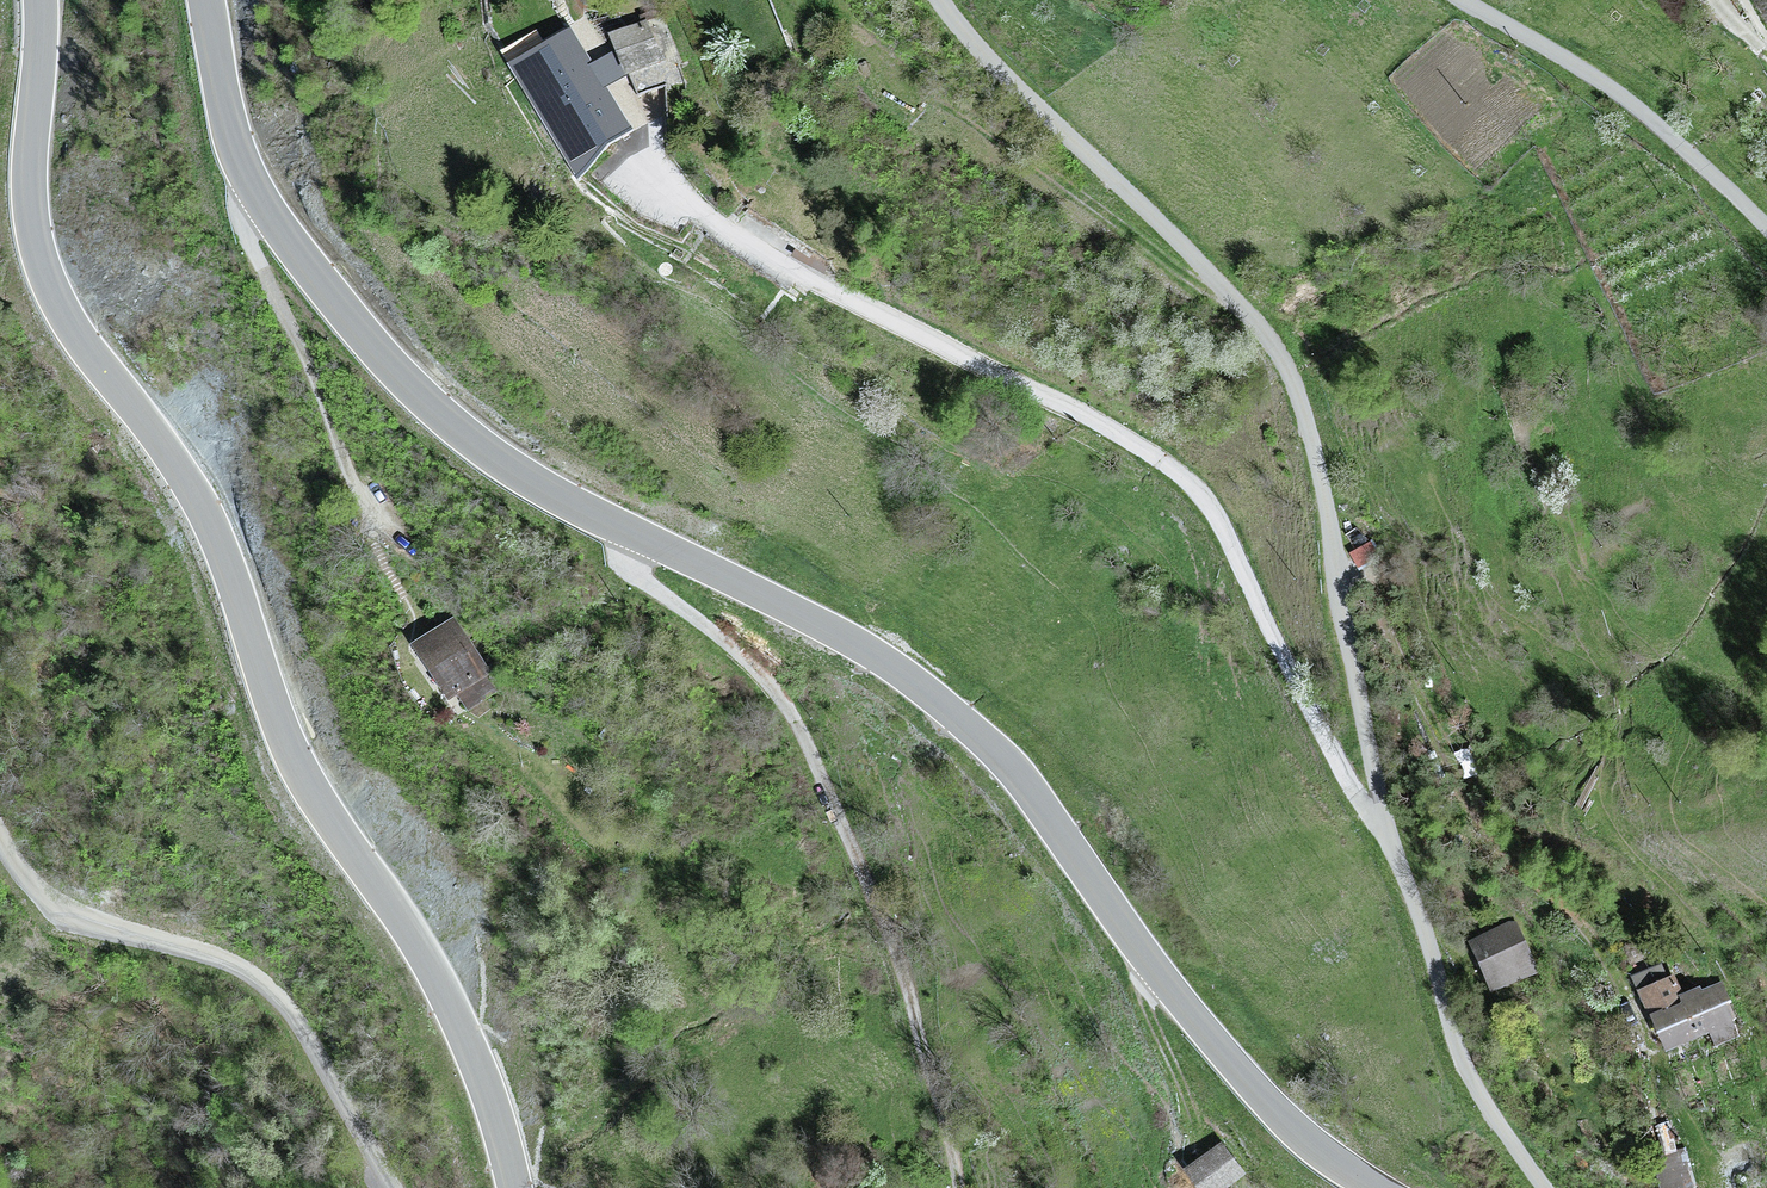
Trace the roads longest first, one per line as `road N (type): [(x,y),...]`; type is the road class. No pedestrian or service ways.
road 1 (tertiary): [(1376,1187),(1253,1089),(1018,776),(958,718),(854,642),(561,499),(412,390),(330,299),(251,184),(228,133),(202,0)]
road 2 (unclassified): [(941,0),(992,64),(1211,273),(1284,362),(1327,508),(1390,844),(1405,870),(1457,1045),(1544,1187)]
road 3 (tertiary): [(39,0),(30,201),(41,261),(77,335),(152,427),(212,523),(313,800),(405,920),(492,1100),(515,1187)]
road 4 (track): [(386,1187),(291,1012),(252,973),(113,931),(55,903),(0,847)]
road 5 (unclassified): [(1766,230),(1621,95),(1461,0)]
road 6 (track): [(1158,972),(1151,1015),(1188,1129)]

